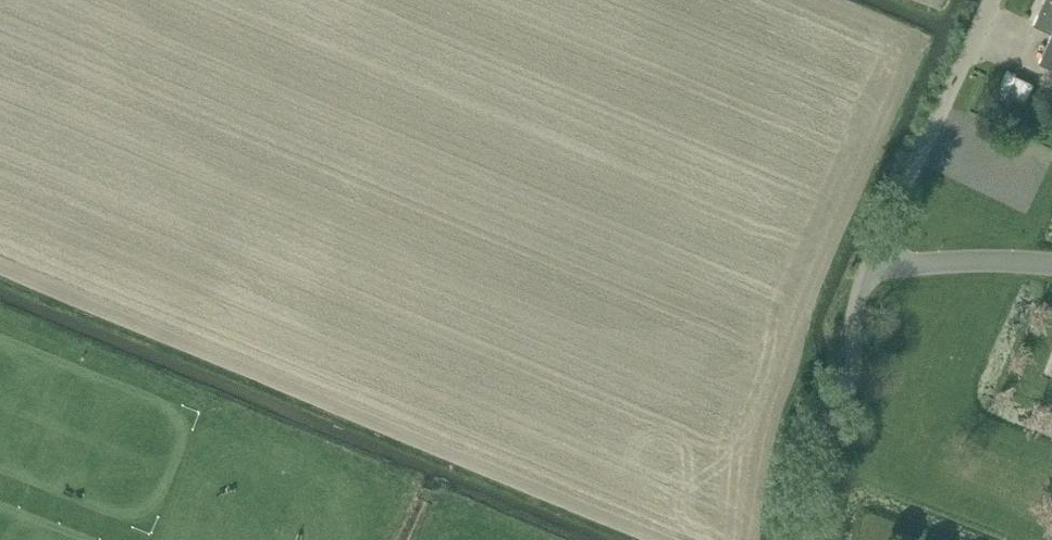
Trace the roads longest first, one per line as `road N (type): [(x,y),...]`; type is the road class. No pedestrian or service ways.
road 1 (unclassified): [(810,539),(828,440),(851,379),(855,298),(875,250)]
road 2 (unclassified): [(875,250),(974,47)]
road 3 (unclassified): [(1051,263),(898,264),(875,250)]

